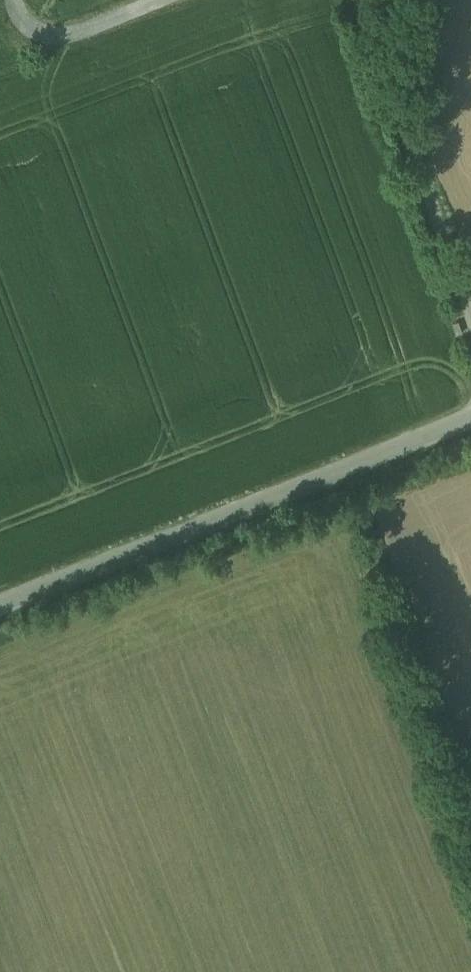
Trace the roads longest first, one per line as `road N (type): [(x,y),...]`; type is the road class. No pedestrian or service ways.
road 1 (residential): [(0,599),(470,414)]
road 2 (residential): [(470,332),(354,0)]

